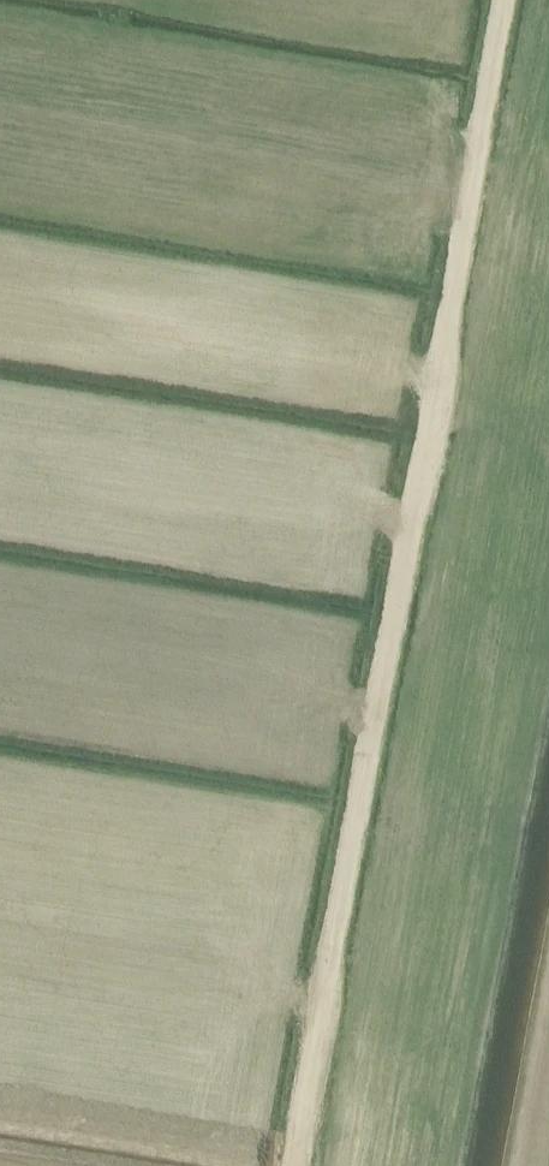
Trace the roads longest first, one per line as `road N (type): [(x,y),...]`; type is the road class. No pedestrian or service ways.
road 1 (residential): [(501,0),(287,1165)]

